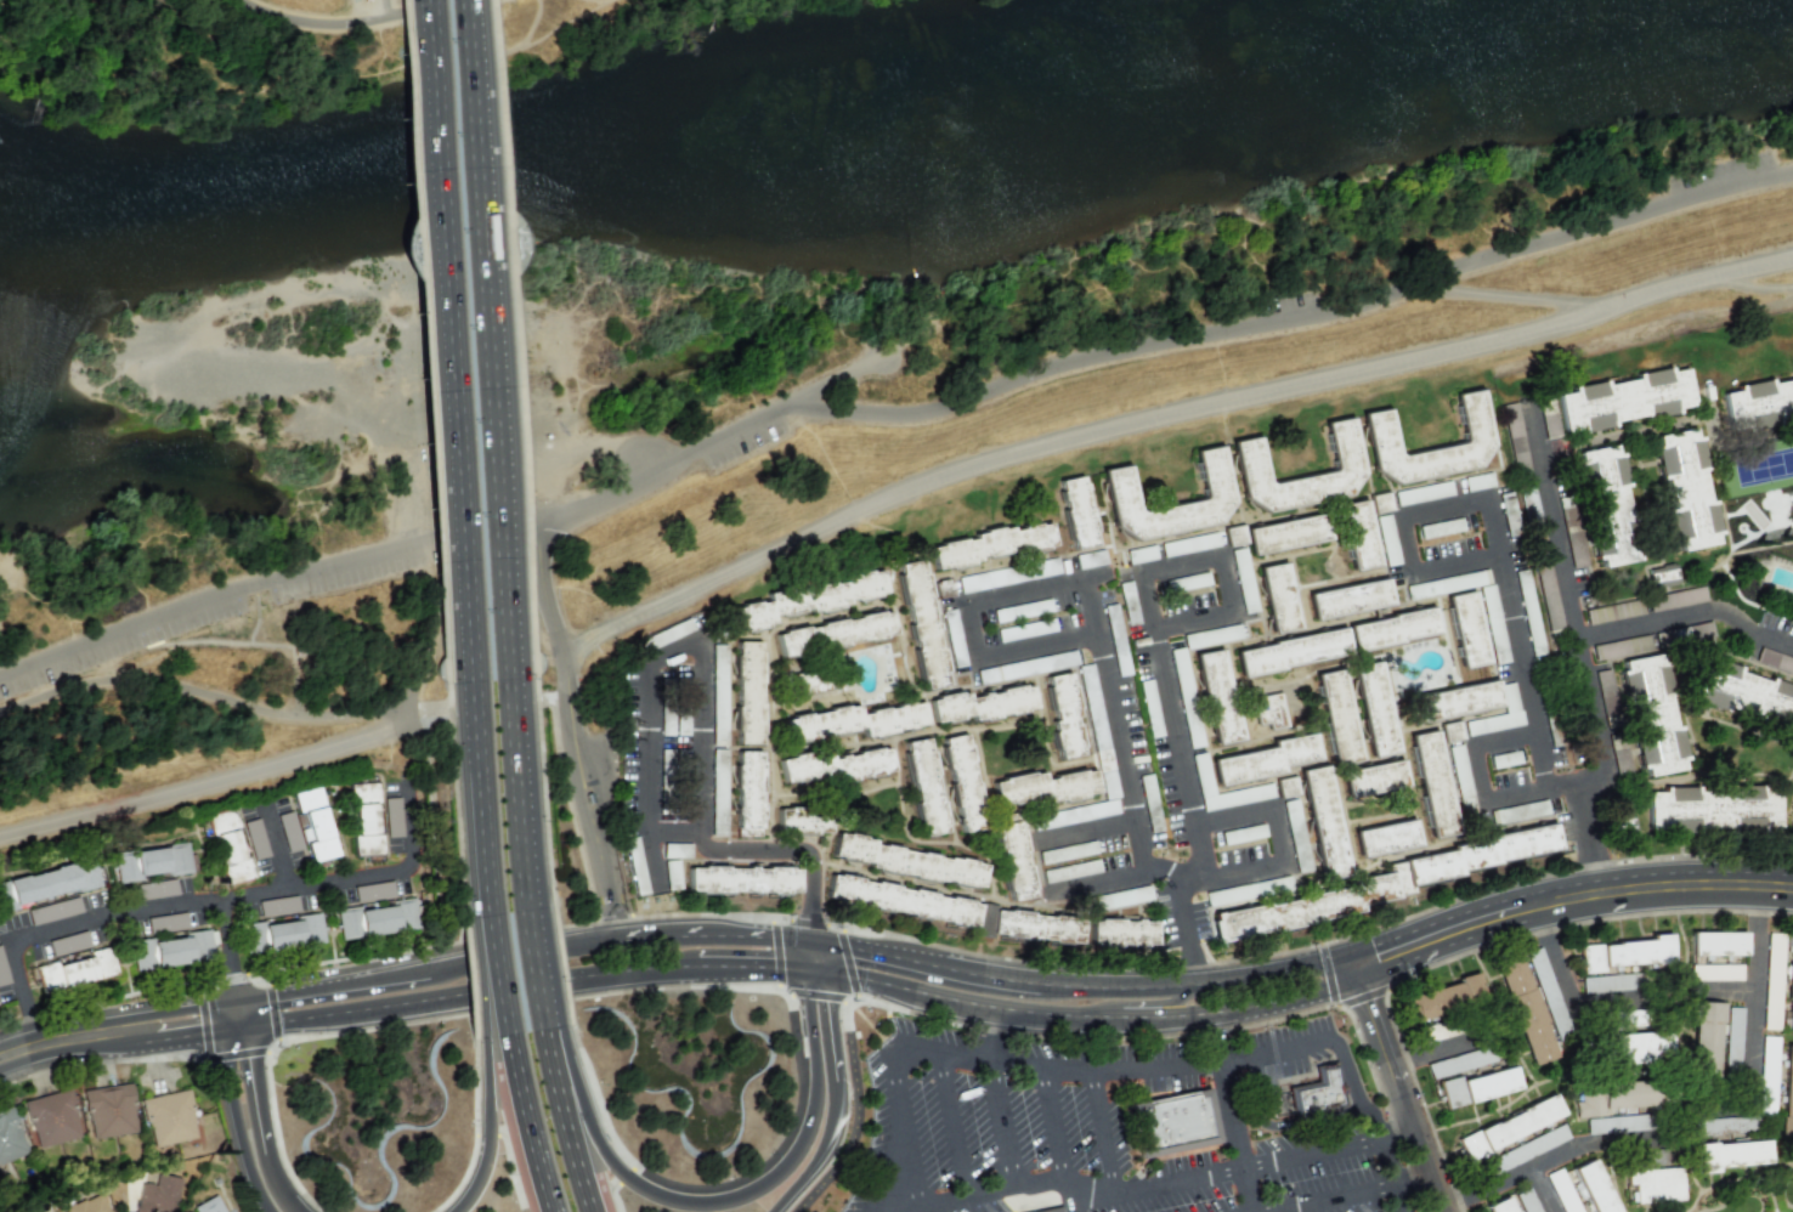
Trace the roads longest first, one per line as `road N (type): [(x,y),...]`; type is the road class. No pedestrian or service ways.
road 1 (primary): [(543,1021),(517,825),(462,0)]
road 2 (primary): [(430,0),(477,770)]
road 3 (tertiary): [(831,961),(856,976),(928,995),(1090,1014),(1233,1009),(1310,993),(1352,968)]
road 4 (tertiary): [(1352,968),(1494,917),(1607,891),(1792,888)]
road 5 (primary): [(808,957),(821,1105),(807,1144),(781,1176),(743,1199),(696,1208),(634,1191),(612,1167)]
road 6 (tertiary): [(441,981),(701,950),(808,957)]
road 7 (tertiary): [(1352,968),(1307,964),(1169,986),(1040,984)]
road 8 (residential): [(1696,1106),(1753,1101),(1755,887)]
road 9 (primary): [(477,770),(509,1031)]
road 10 (primary): [(119,1036),(193,1053),(230,1080),(248,1157),(273,1211)]
road 11 (primary): [(477,770),(485,1027)]
road 12 (residential): [(1441,1205),(1578,1145),(1668,1138)]
road 13 (tertiary): [(1040,984),(862,950),(831,961)]
road 14 (tertiary): [(241,1015),(441,981)]
road 15 (residential): [(1538,906),(1572,1006),(1667,996)]
road 16 (primary): [(509,1031),(557,1211)]
road 17 (primary): [(270,1169),(241,1015)]
road 18 (residential): [(1390,1065),(1443,1211)]
road 19 (primary): [(774,1211),(832,1138),(837,1080)]
road 20 (tertiary): [(0,1066),(55,1046),(119,1036)]
road 21 (primary): [(491,1098),(491,1154),(459,1211)]

